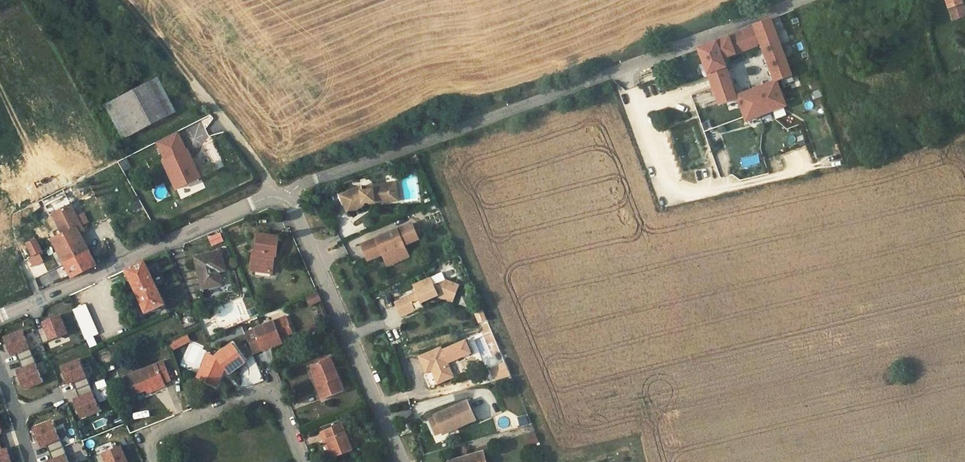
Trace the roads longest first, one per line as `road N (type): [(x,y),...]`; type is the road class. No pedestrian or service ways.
road 1 (unclassified): [(285,192),(801,0)]
road 2 (unclassified): [(0,317),(270,198)]
road 3 (unclassified): [(398,461),(285,192)]
road 4 (residential): [(300,461),(274,396),(262,392),(155,435),(155,461)]
road 5 (residential): [(270,198),(261,173),(190,84)]

